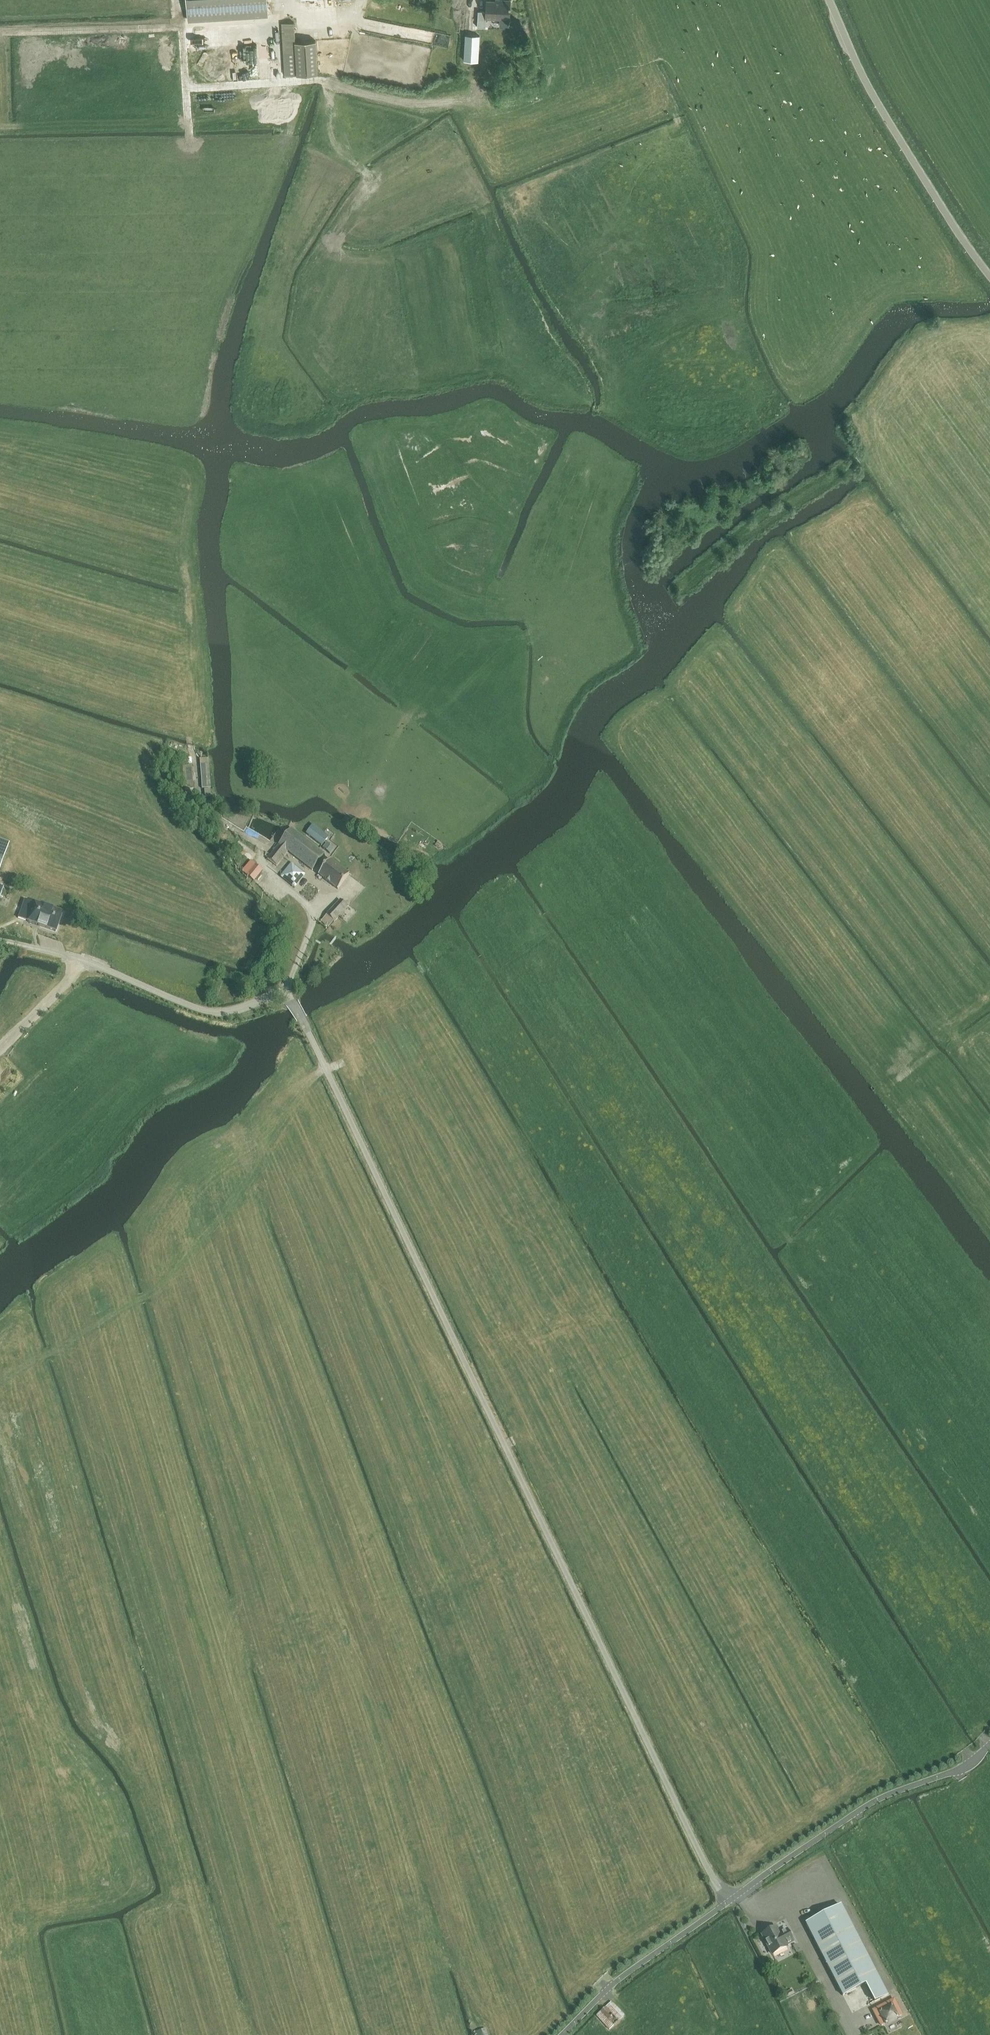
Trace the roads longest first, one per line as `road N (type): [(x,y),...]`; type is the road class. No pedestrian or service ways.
road 1 (unclassified): [(562,2034),(611,1987),(727,1903),(863,1812),(969,1768),(989,1747)]
road 2 (track): [(351,1059),(271,1111),(265,1169),(158,1290),(0,1383)]
road 3 (tertiary): [(989,275),(870,91),(828,0)]

